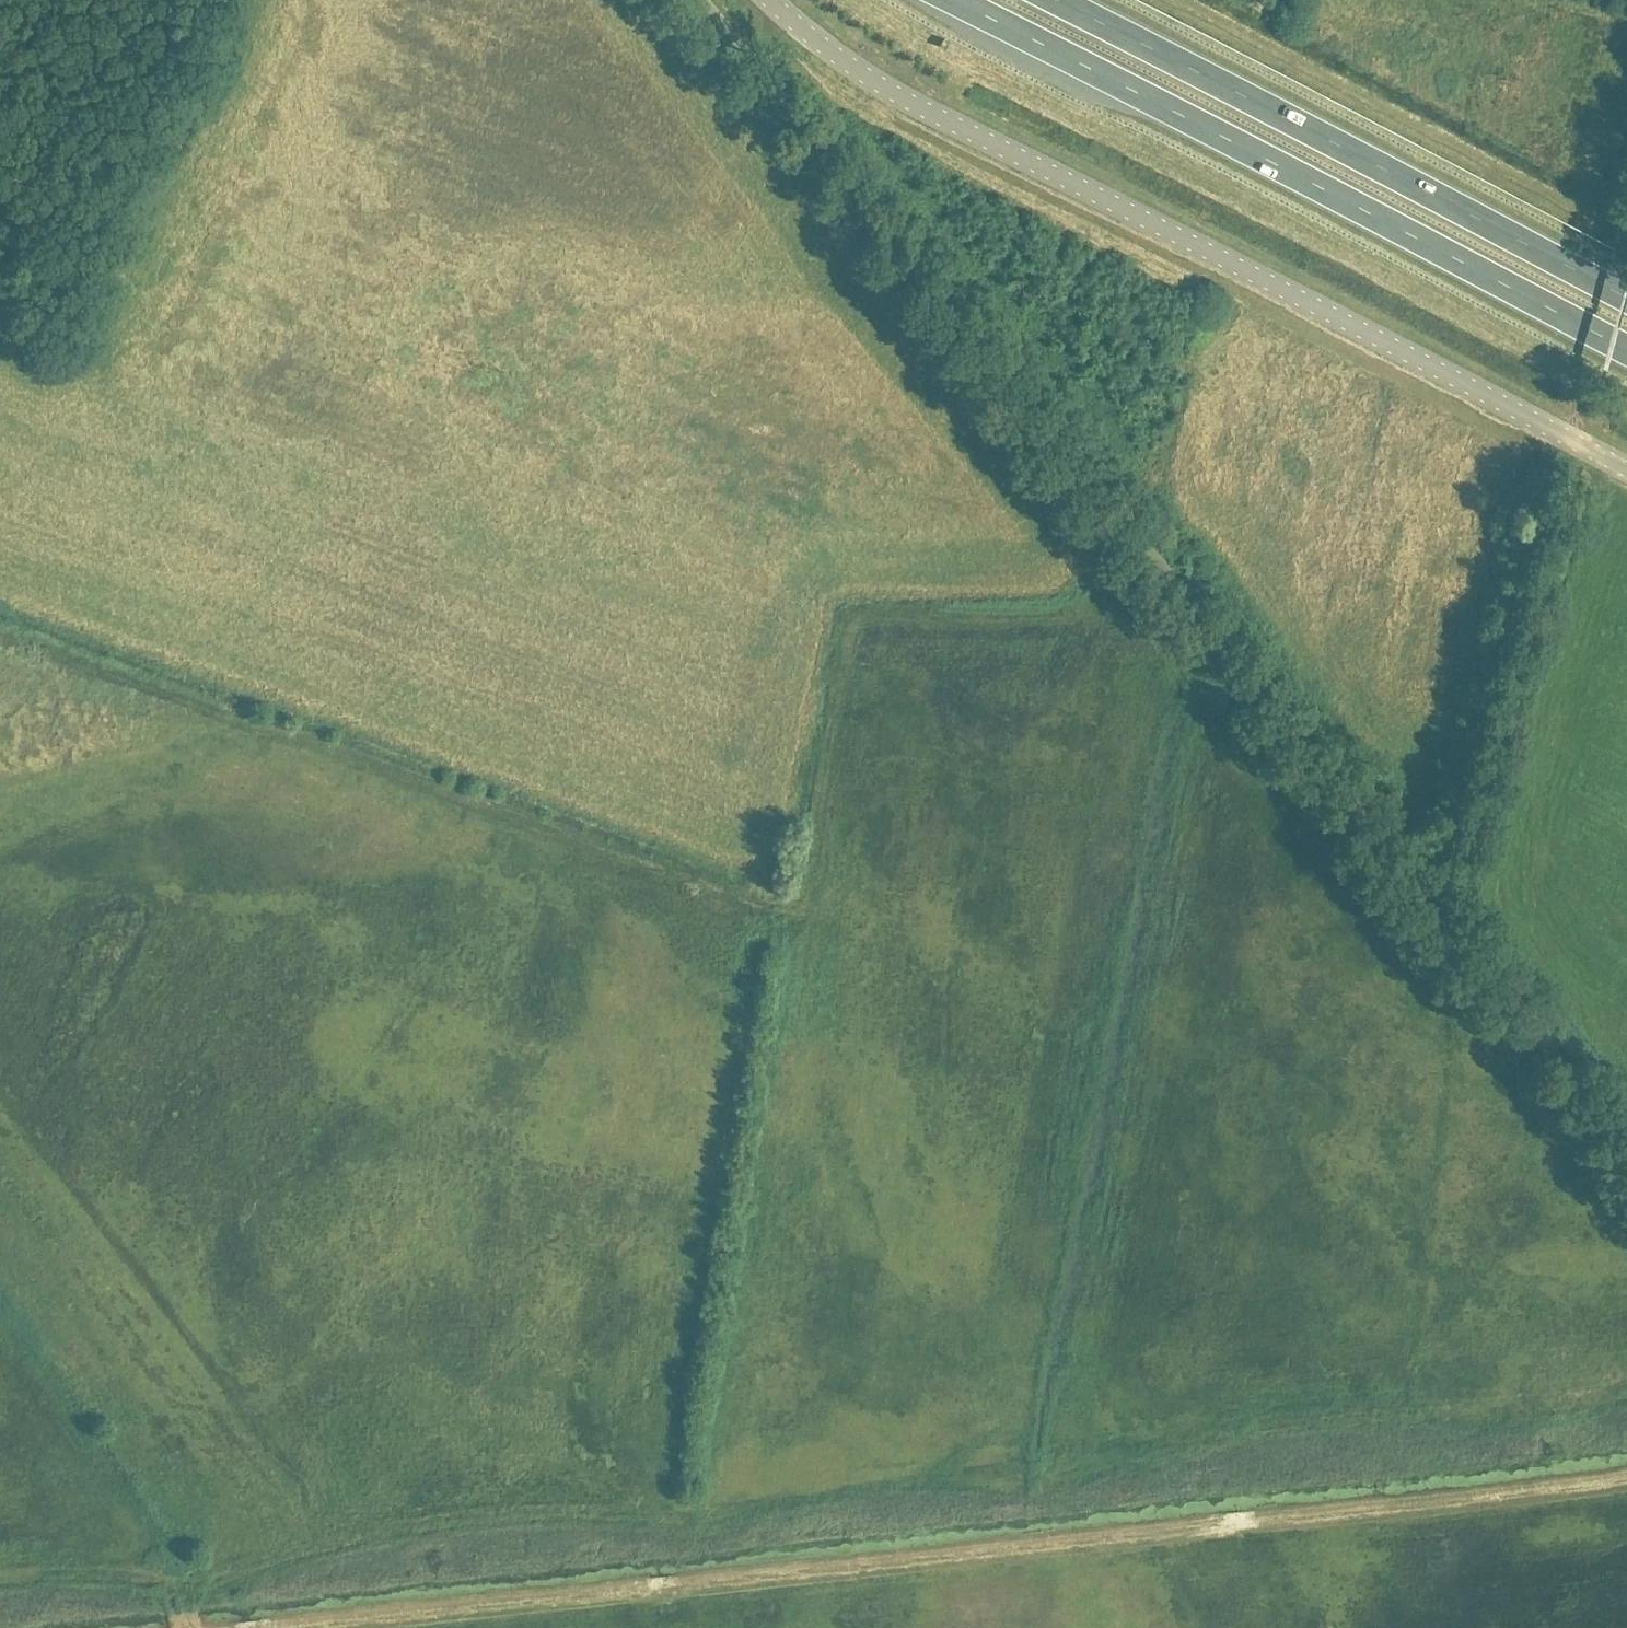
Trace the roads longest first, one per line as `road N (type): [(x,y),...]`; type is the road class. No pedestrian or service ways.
road 1 (unclassified): [(1626,469),(870,80),(769,0)]
road 2 (trunk): [(955,0),(1626,350)]
road 3 (trunk): [(1626,297),(1056,0)]

